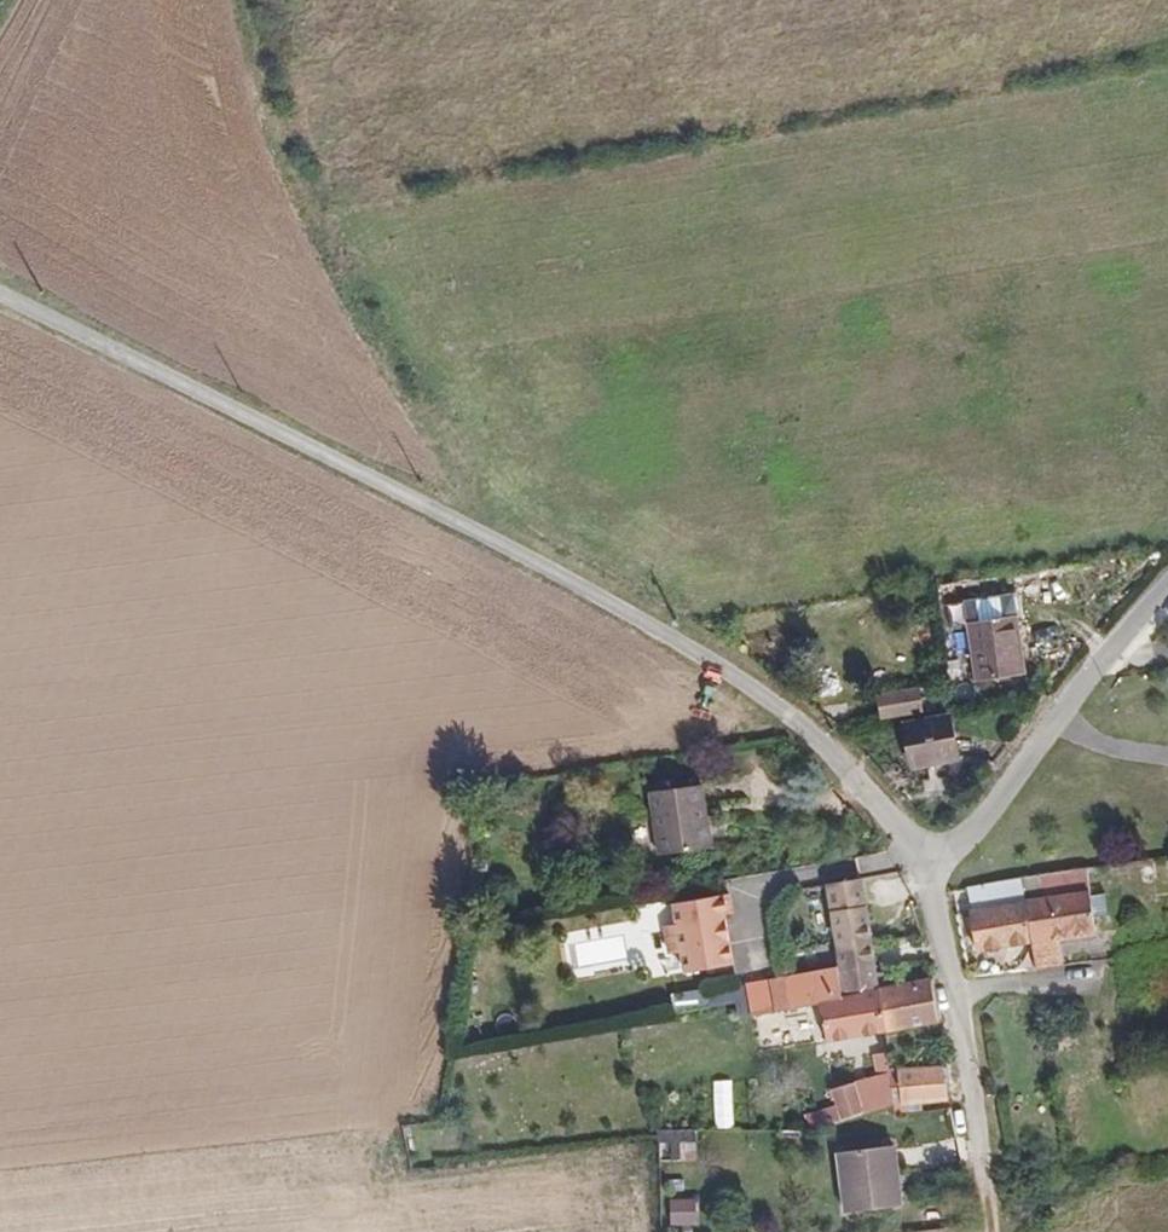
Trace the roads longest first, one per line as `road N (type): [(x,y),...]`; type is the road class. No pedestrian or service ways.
road 1 (residential): [(0,301),(604,606),(745,691),(931,854)]
road 2 (residential): [(931,854),(994,1231)]
road 3 (residential): [(1167,577),(1046,708),(966,834),(931,854)]

